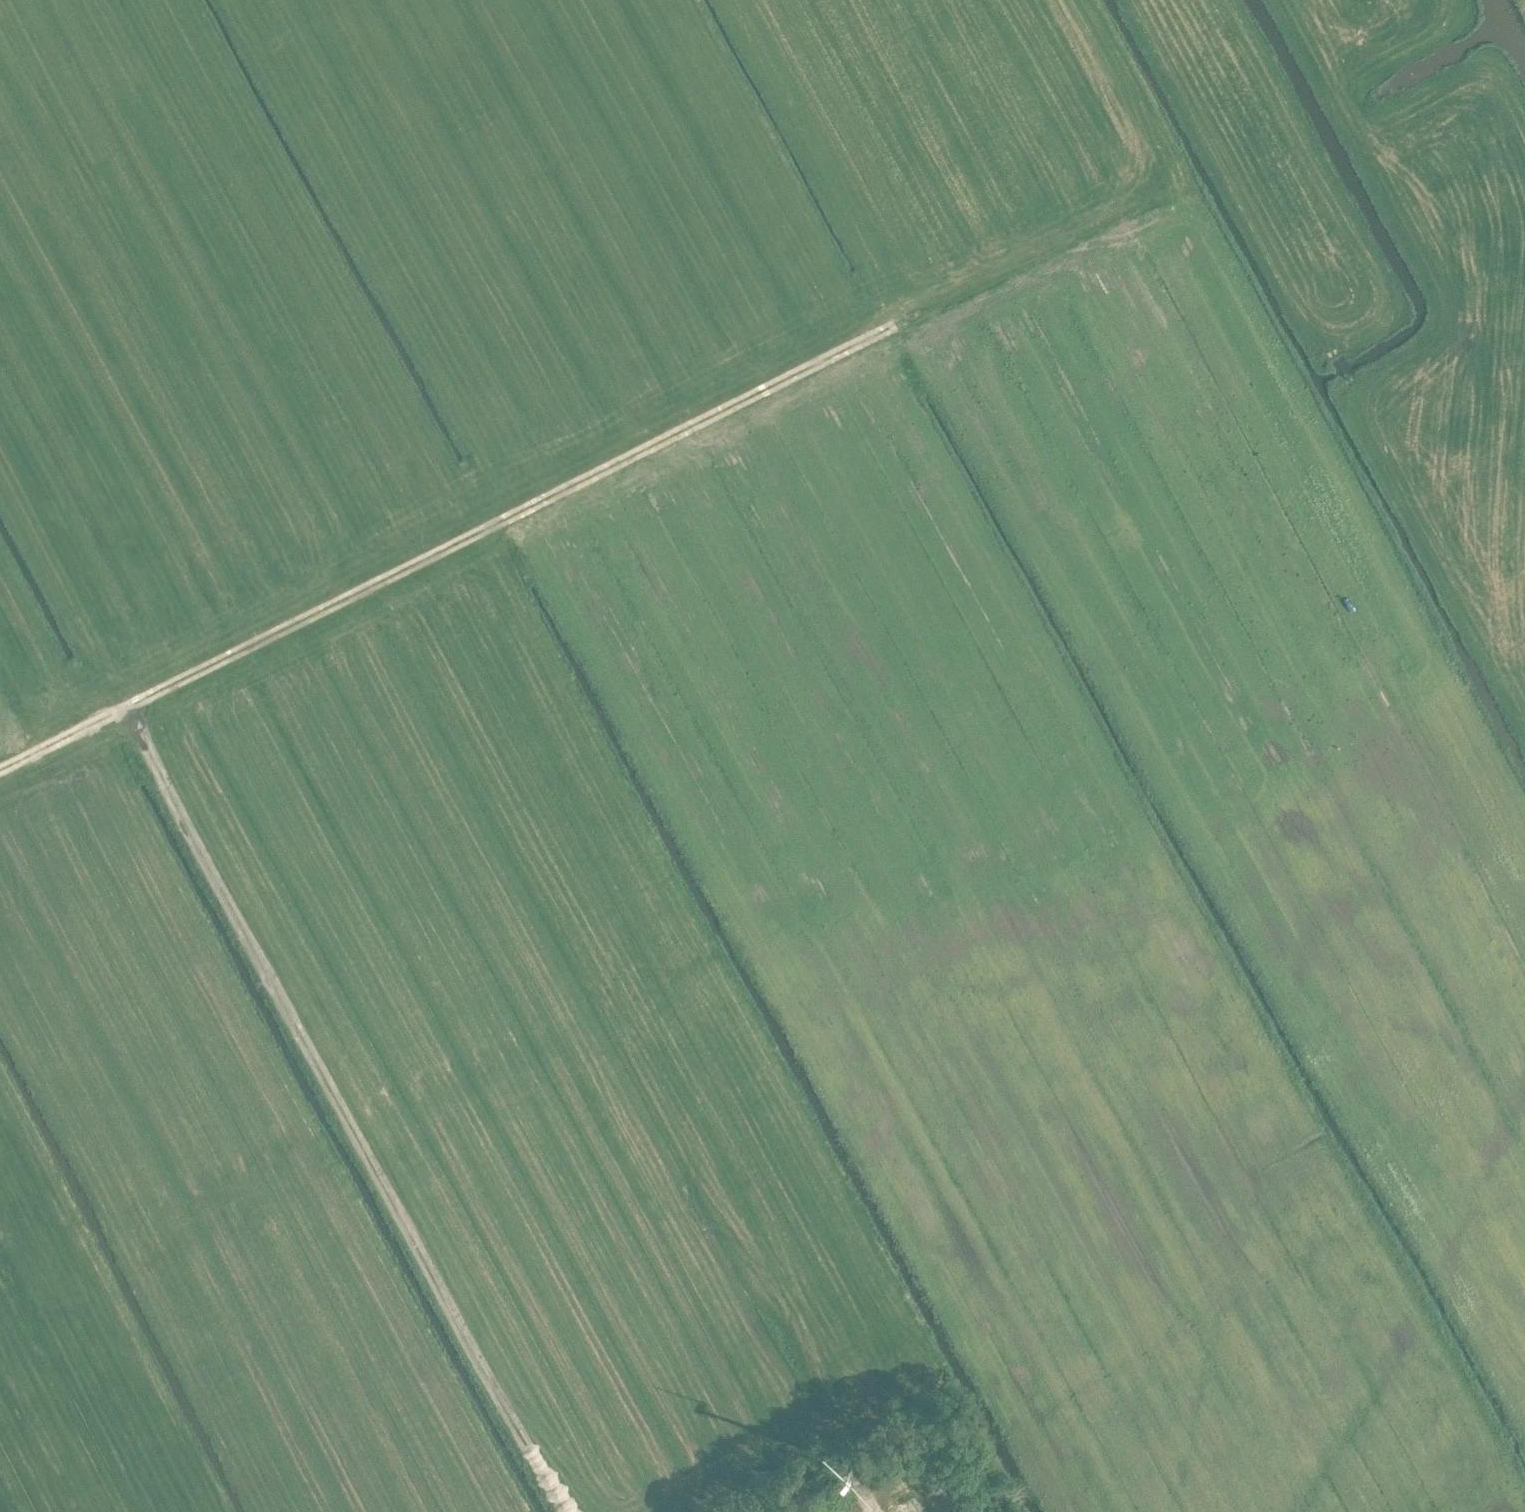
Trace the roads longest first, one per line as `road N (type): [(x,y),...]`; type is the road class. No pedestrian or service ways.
road 1 (track): [(893,326),(0,768)]

